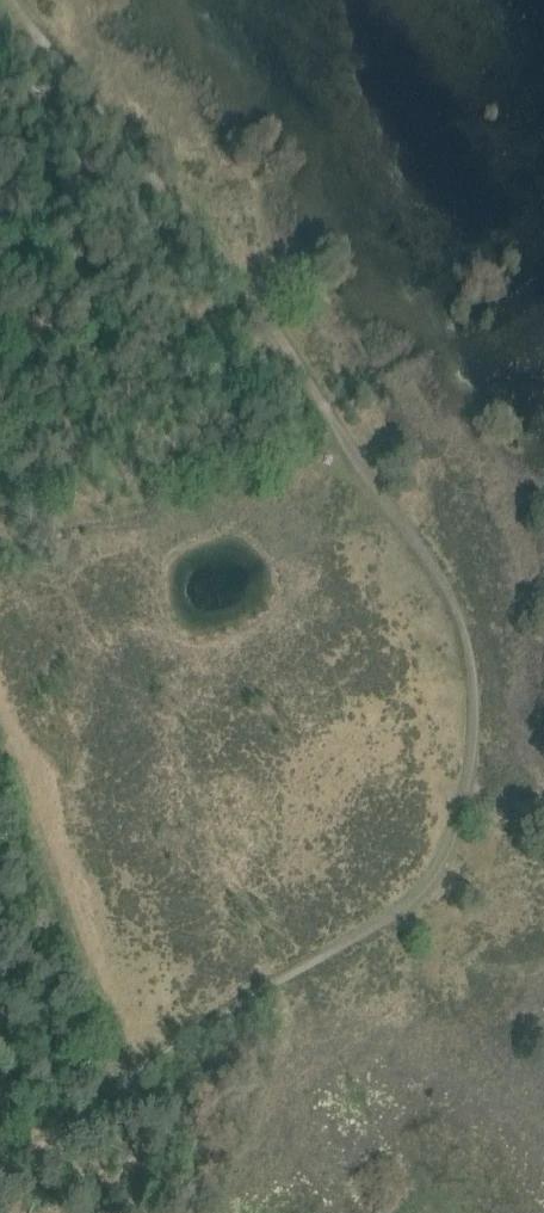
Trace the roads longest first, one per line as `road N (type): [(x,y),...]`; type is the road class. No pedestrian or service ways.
road 1 (track): [(0,1179),(273,985),(435,892),(463,839),(477,768),(478,670),(453,603),(262,310),(37,37),(17,0)]

